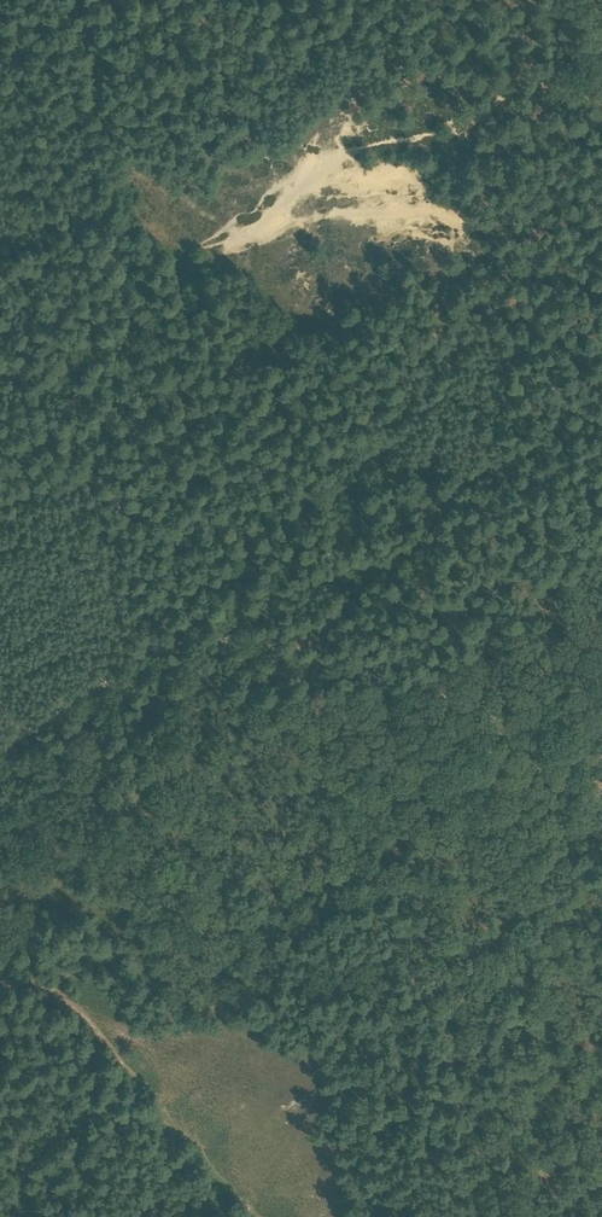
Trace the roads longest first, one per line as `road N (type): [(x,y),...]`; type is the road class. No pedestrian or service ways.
road 1 (track): [(601,716),(427,759),(396,732),(388,692),(371,668),(195,639),(156,648),(0,745)]

